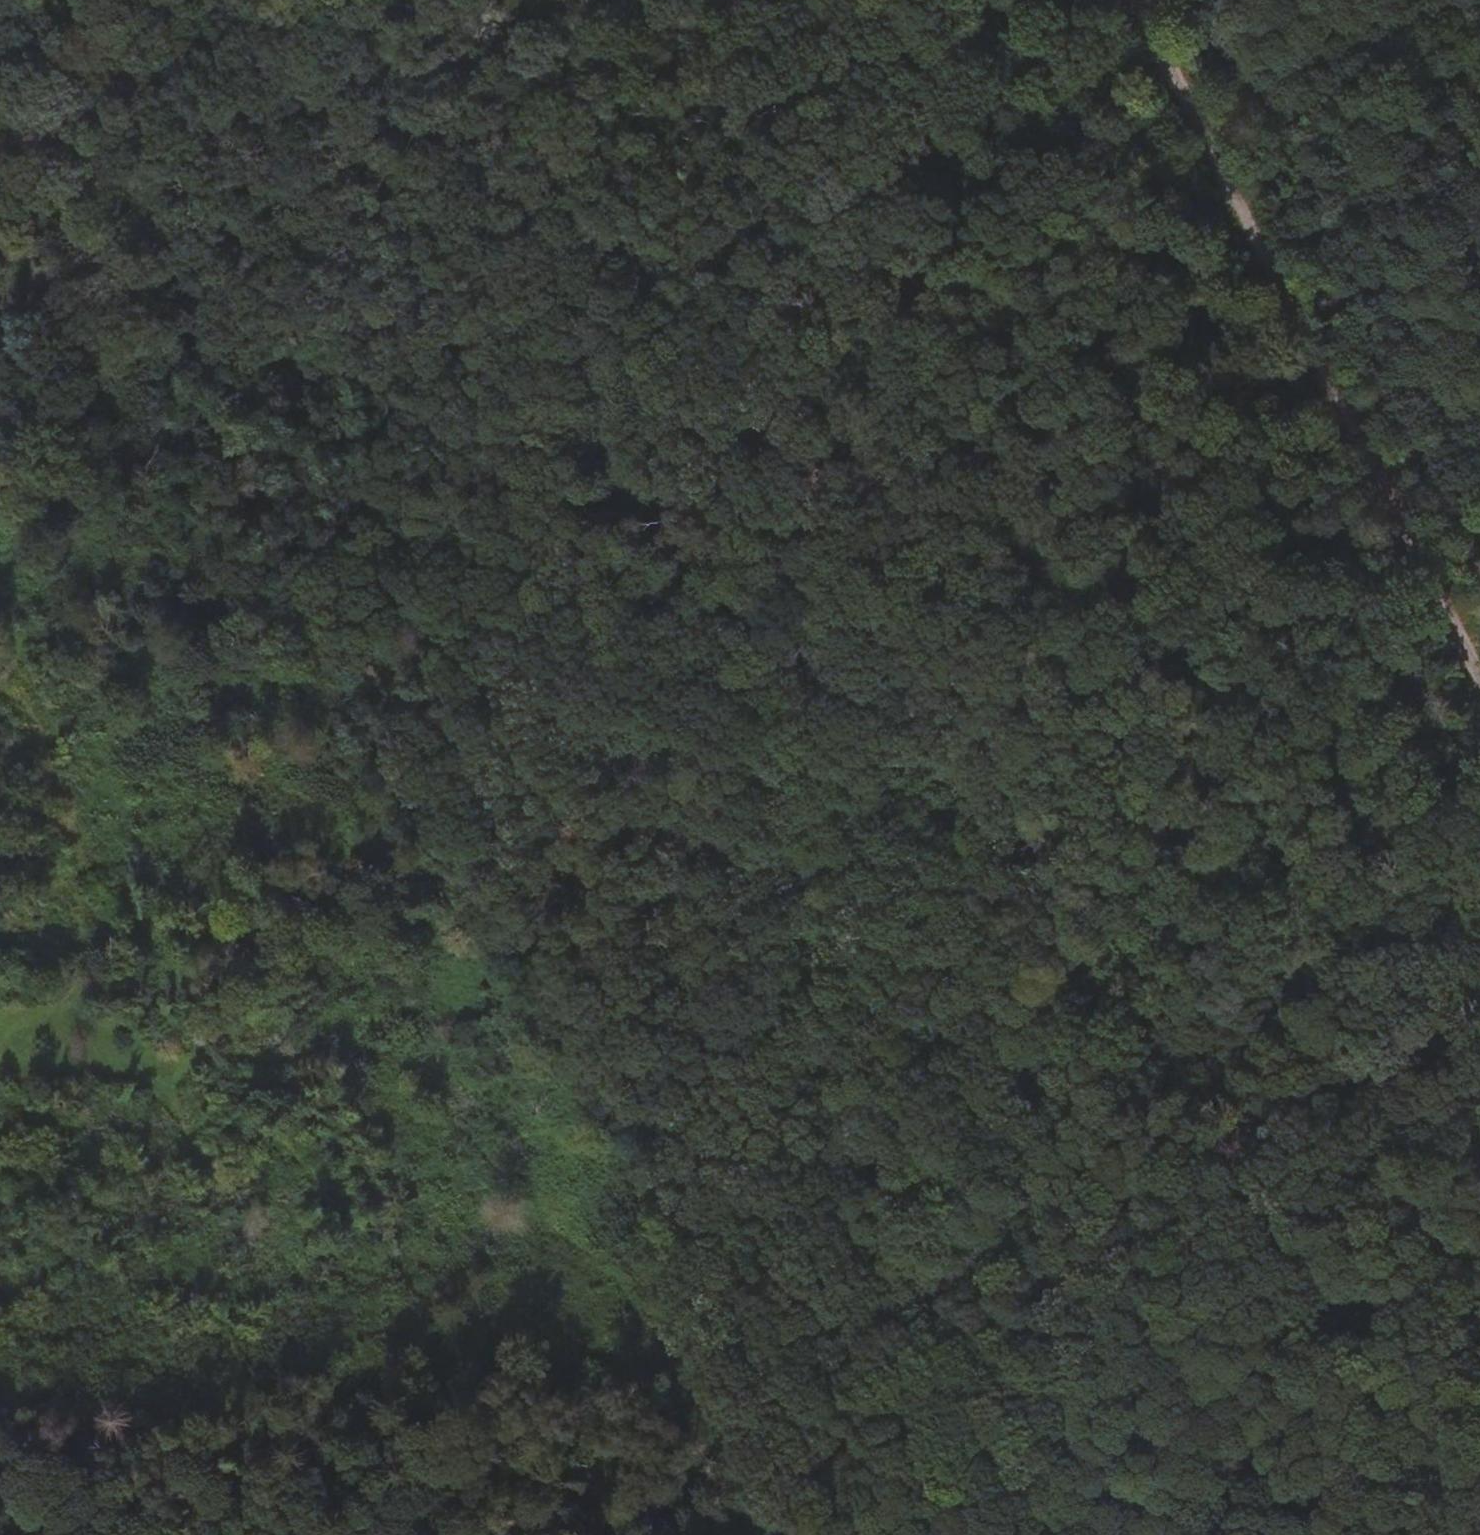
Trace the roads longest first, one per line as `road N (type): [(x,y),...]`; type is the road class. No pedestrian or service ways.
road 1 (unclassified): [(1136,0),(1479,681)]

